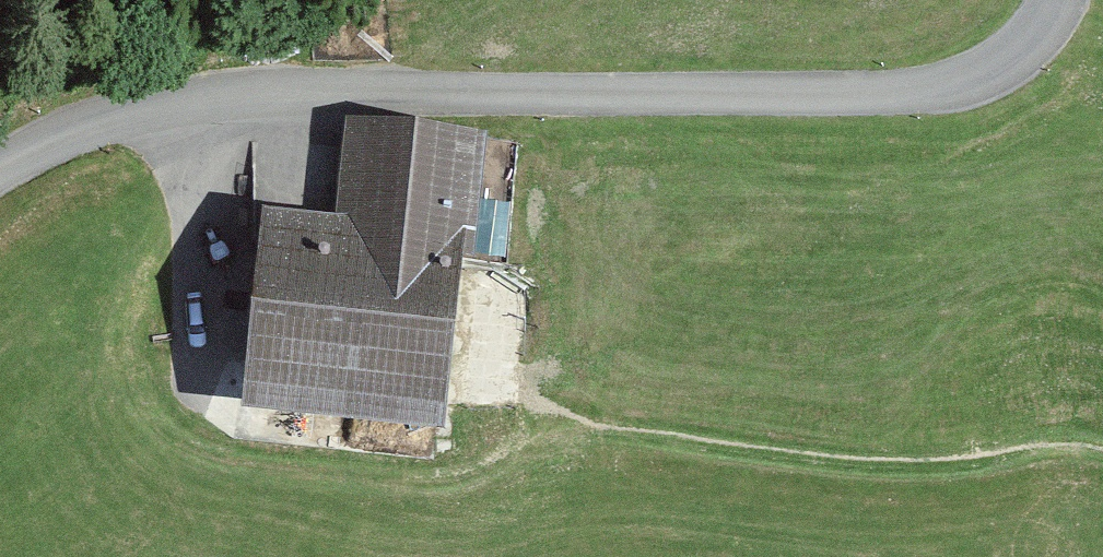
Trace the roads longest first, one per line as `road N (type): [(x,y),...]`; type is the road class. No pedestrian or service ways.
road 1 (track): [(208,97),(167,454),(451,512),(578,411),(980,451),(1102,449)]
road 2 (unclassified): [(1059,0),(994,75),(931,93),(770,96),(367,81),(140,103),(0,160)]

